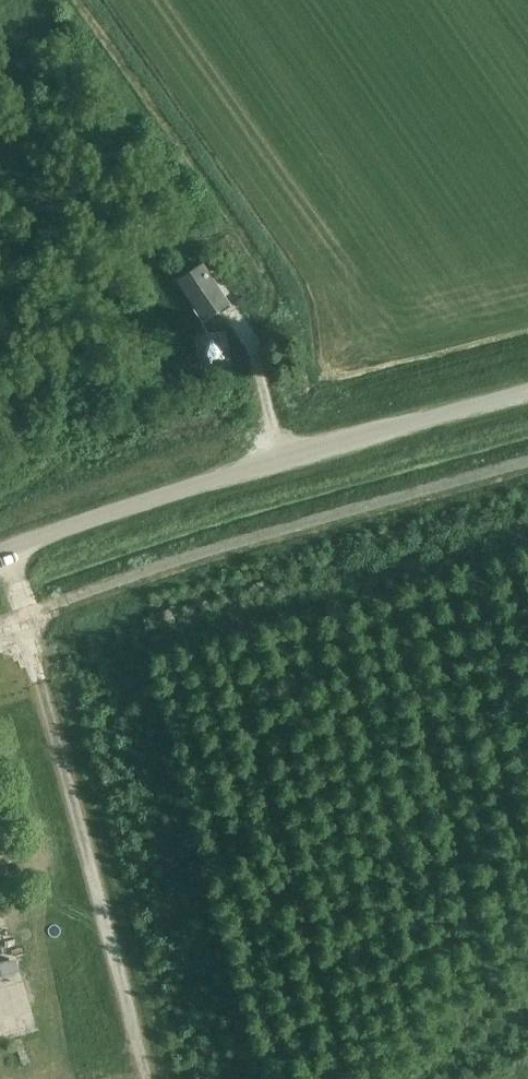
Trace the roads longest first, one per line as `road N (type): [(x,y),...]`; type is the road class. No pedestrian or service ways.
road 1 (unclassified): [(0,558),(277,458),(527,392)]
road 2 (track): [(0,628),(217,549),(527,466)]
road 3 (track): [(7,555),(152,1078)]

